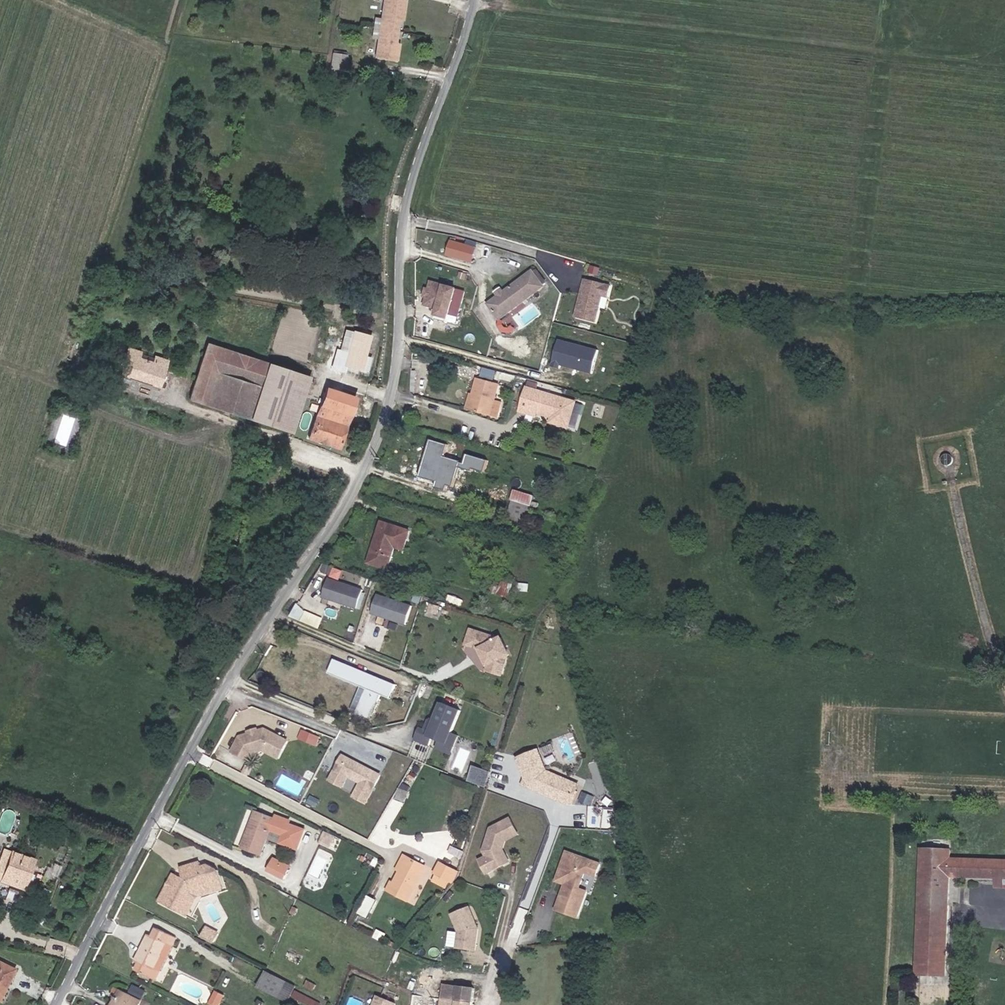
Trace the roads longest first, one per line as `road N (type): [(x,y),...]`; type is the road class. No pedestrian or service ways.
road 1 (residential): [(479,0),(411,218),(405,294),(370,457),(340,523),(252,648),(59,1004)]

